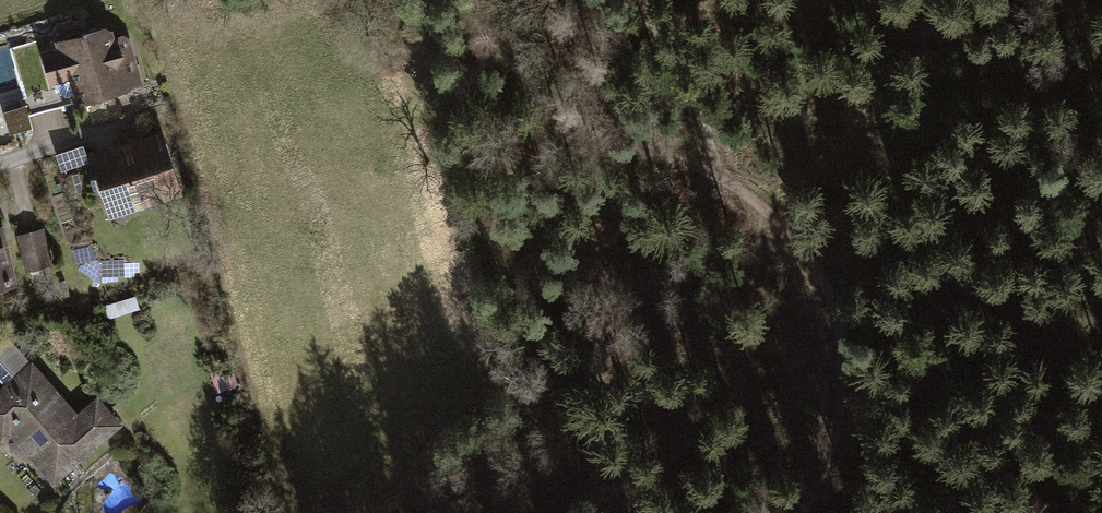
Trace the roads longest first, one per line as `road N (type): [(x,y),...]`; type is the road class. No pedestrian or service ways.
road 1 (track): [(802,512),(842,419),(835,324),(807,254),(784,224),(712,166)]
road 2 (track): [(712,166),(646,152),(561,111),(472,0)]
road 3 (track): [(712,166),(643,0)]

